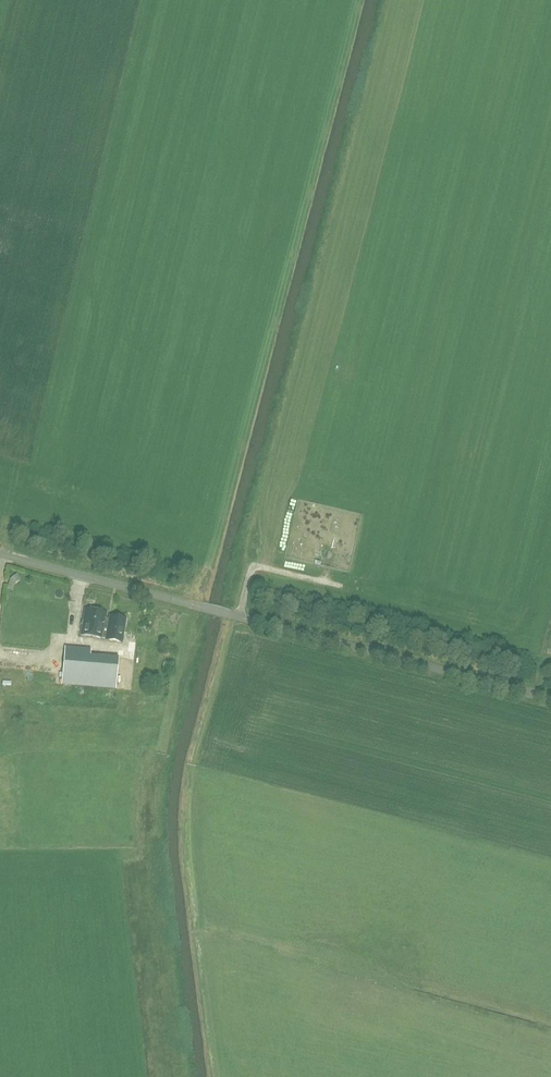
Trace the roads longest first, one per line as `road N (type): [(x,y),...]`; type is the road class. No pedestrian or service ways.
road 1 (unclassified): [(550,700),(0,555)]

